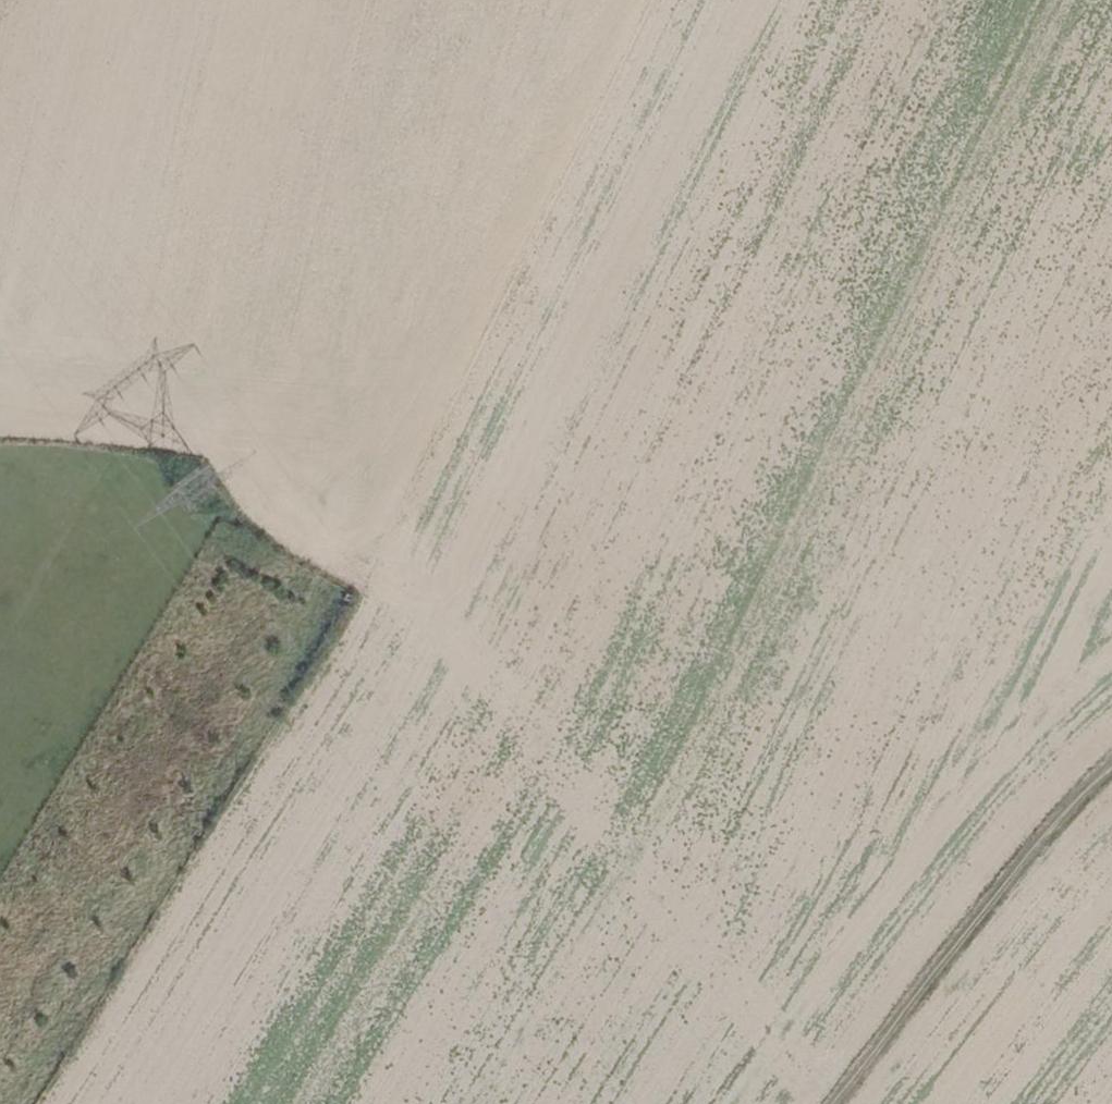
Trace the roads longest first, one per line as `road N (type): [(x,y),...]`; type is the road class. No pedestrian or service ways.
road 1 (track): [(1111,779),(864,1050),(828,1103)]

